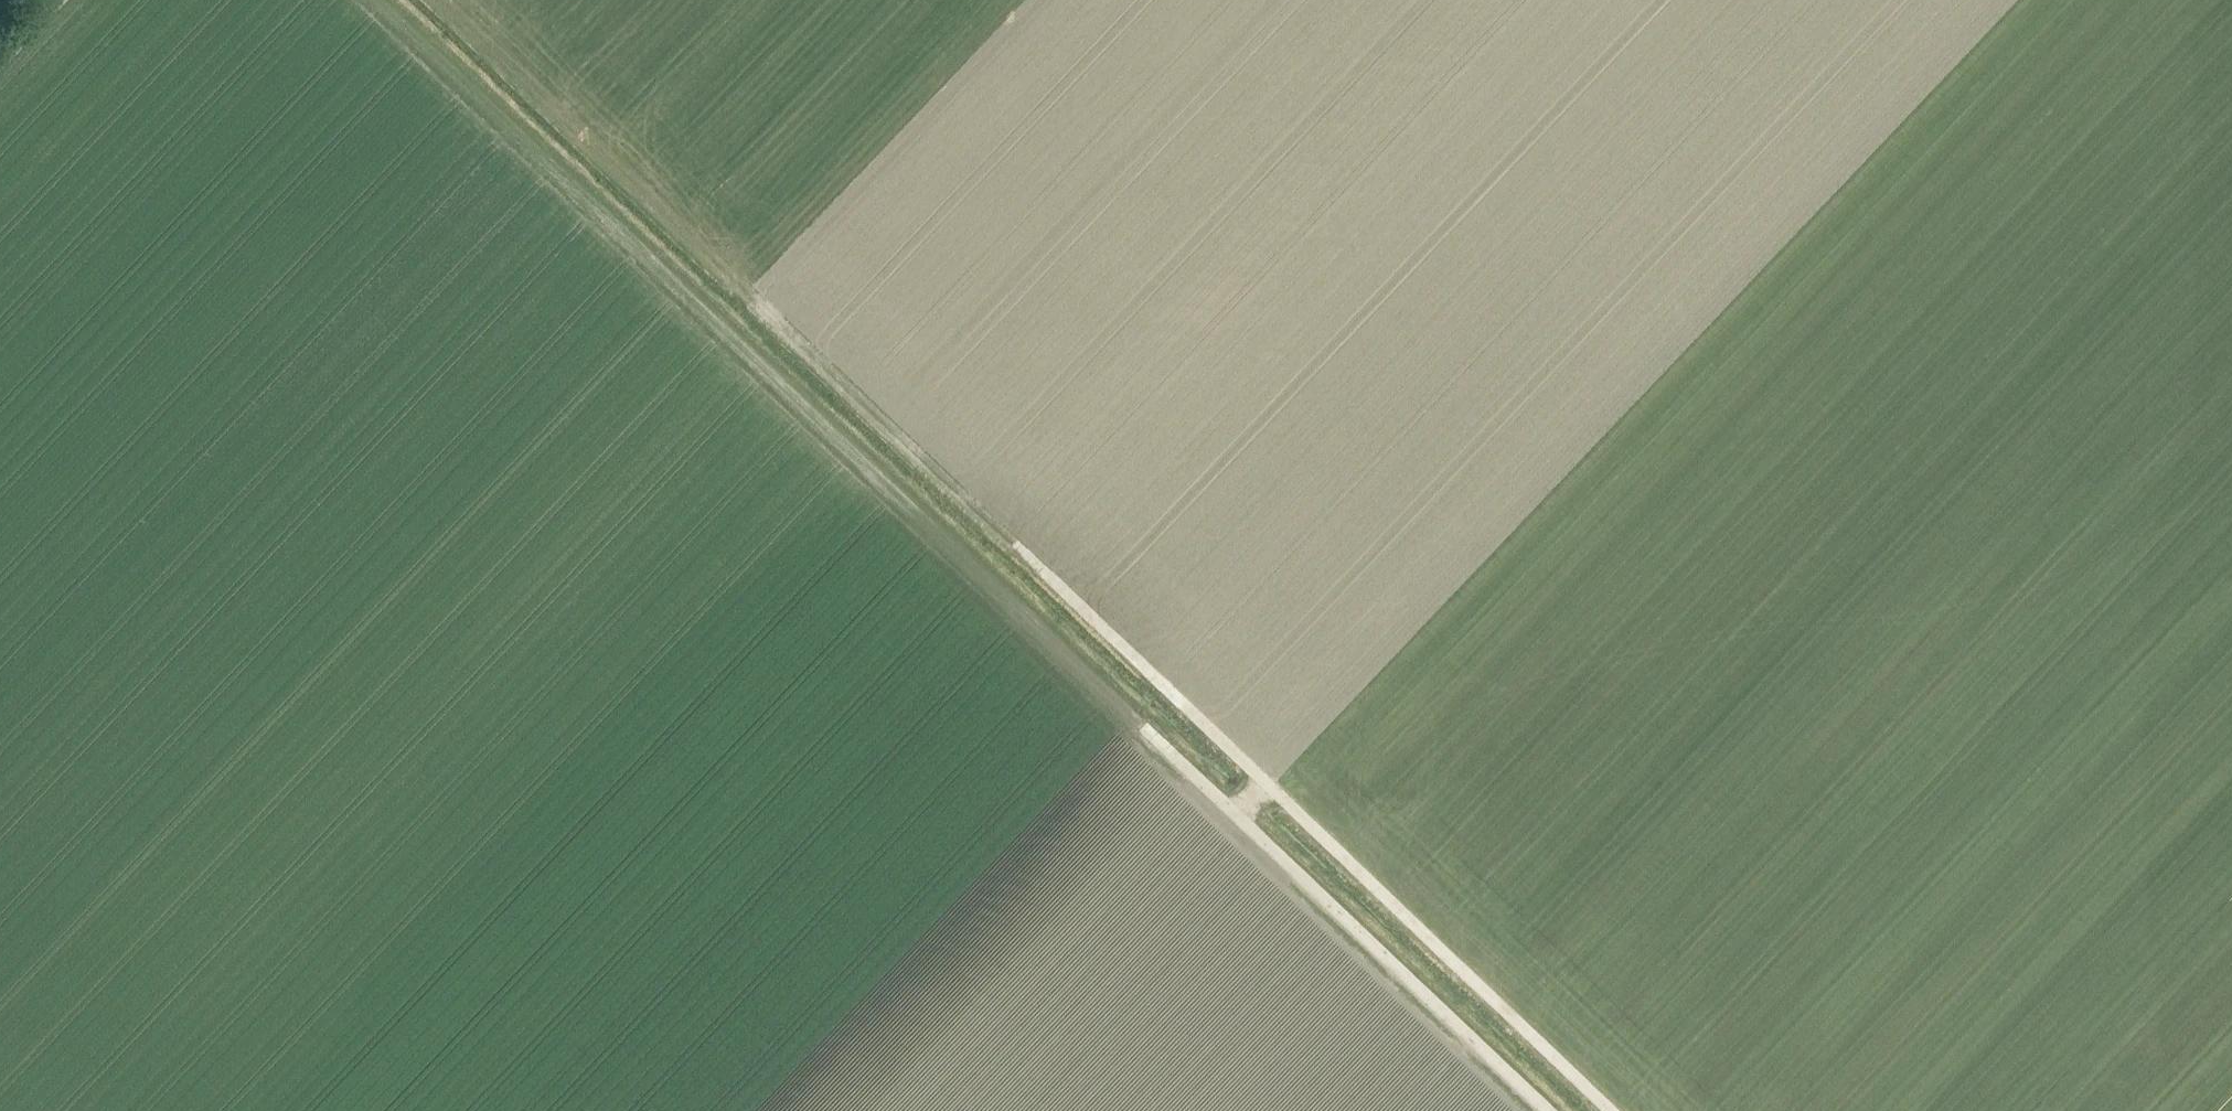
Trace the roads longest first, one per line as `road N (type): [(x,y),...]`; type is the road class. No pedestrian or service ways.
road 1 (track): [(1181,702),(1612,1110)]
road 2 (track): [(1552,1110),(1156,734)]

